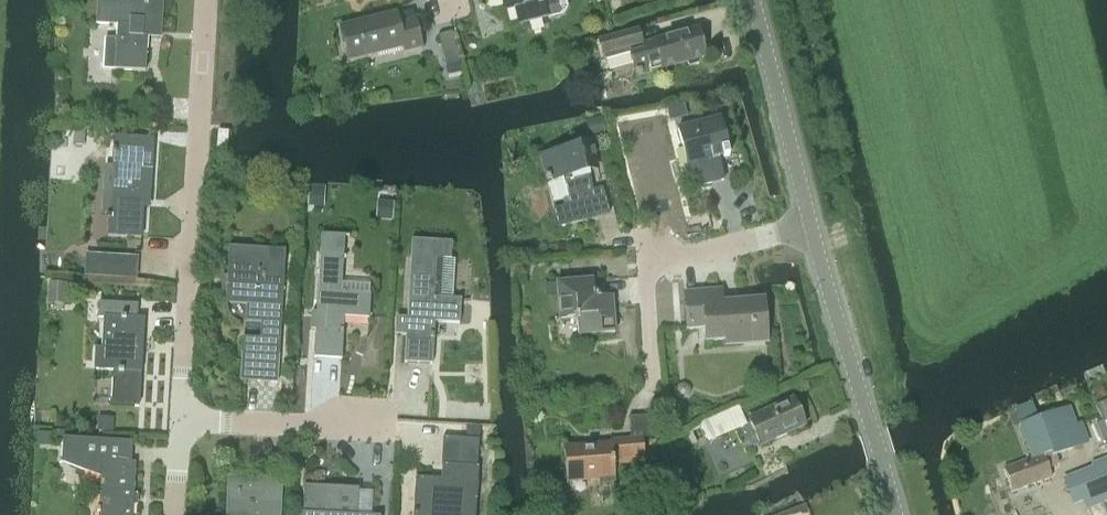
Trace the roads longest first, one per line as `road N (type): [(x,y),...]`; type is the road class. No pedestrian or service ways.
road 1 (tertiary): [(895,514),(753,0)]
road 2 (residential): [(181,419),(205,0)]
road 3 (residential): [(181,419),(393,428)]

